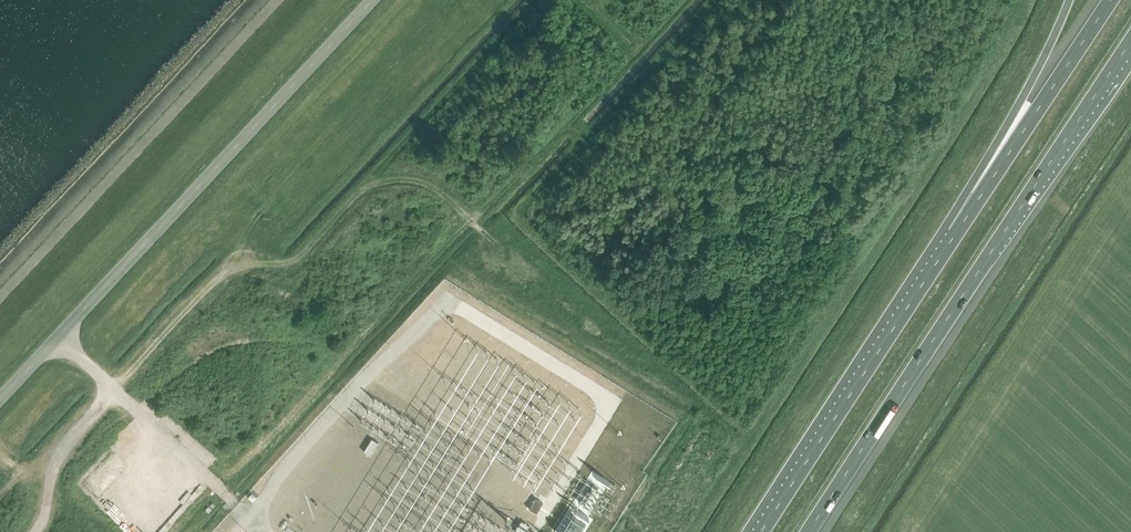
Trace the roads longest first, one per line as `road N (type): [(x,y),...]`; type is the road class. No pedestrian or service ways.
road 1 (motorway): [(811,531),(1130,41)]
road 2 (tertiary): [(370,0),(0,401)]
road 3 (motorway): [(953,236),(761,531)]
road 4 (motorway): [(1110,0),(953,236)]
road 5 (motorway): [(1070,0),(953,236)]

